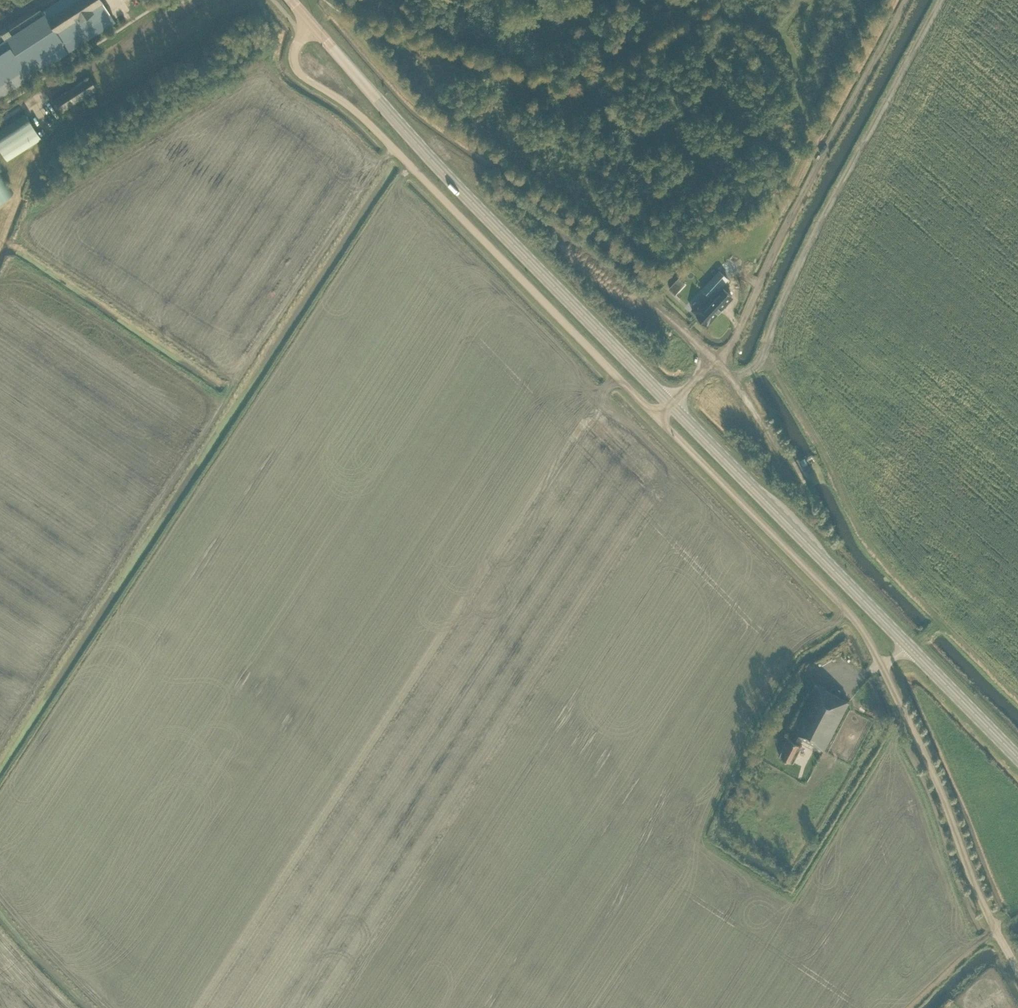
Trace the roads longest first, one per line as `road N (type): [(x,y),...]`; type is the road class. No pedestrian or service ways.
road 1 (unclassified): [(658,418),(360,115),(301,74),(293,55),(311,23)]
road 2 (primary): [(671,404),(311,23)]
road 3 (track): [(715,362),(905,0)]
road 4 (primary): [(910,648),(671,404)]
road 5 (unclassified): [(1017,970),(880,665)]
road 6 (unclassified): [(880,665),(842,604),(658,418)]
road 7 (unclassified): [(715,362),(582,245),(516,201)]
road 8 (primary): [(1017,757),(910,648)]

